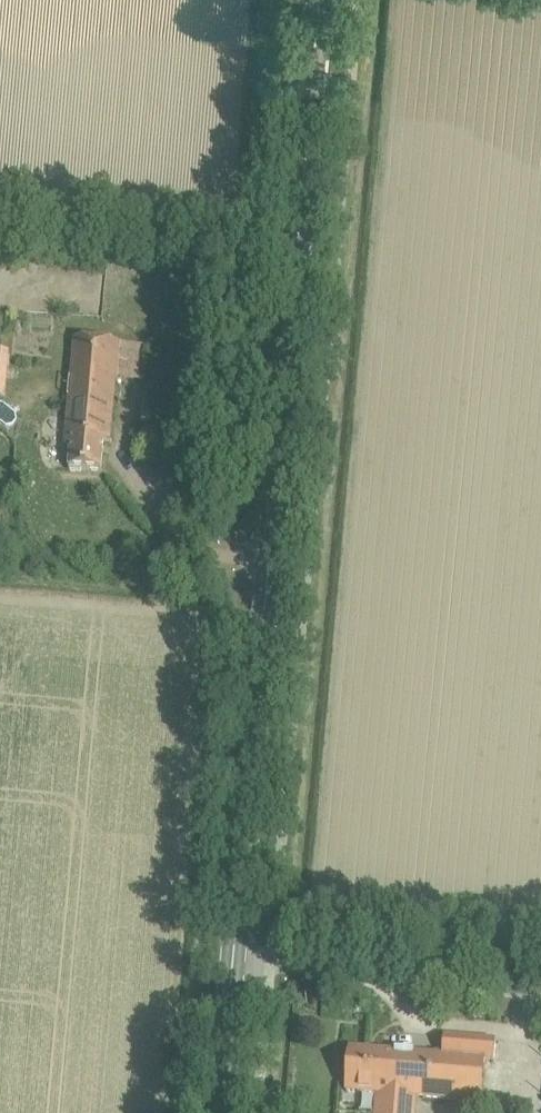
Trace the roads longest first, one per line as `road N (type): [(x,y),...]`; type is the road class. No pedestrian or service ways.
road 1 (secondary): [(217,1112),(318,0)]

